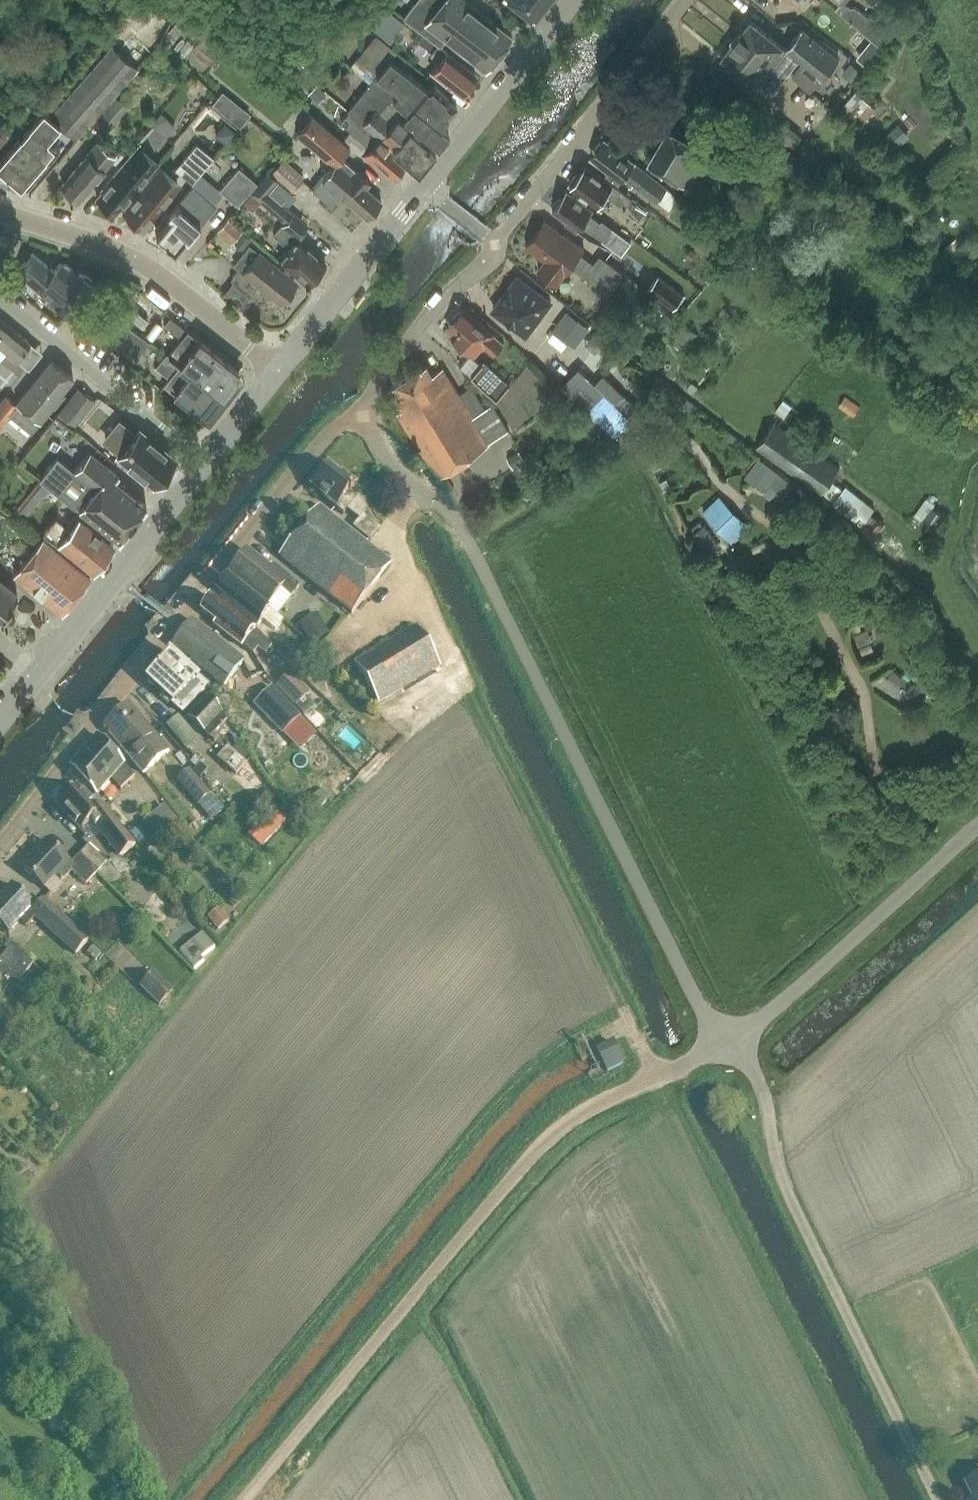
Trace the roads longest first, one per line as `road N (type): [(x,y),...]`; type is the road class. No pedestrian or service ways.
road 1 (unclassified): [(729,1045),(704,1009),(471,547),(393,472),(361,411)]
road 2 (unclassified): [(248,1499),(545,1145),(598,1106),(729,1045)]
road 3 (unclassified): [(0,848),(177,623),(361,411)]
road 4 (track): [(656,1081),(467,697)]
road 5 (tertiary): [(0,724),(210,468)]
road 6 (unclassified): [(729,1045),(977,828)]
road 7 (tertiary): [(272,386),(136,274),(0,217)]
road 8 (unclassified): [(499,248),(684,0)]
road 9 (residential): [(210,468),(0,304)]
road 10 (tertiary): [(272,386),(424,188)]
road 11 (tertiary): [(424,188),(574,0)]
road 12 (unclassified): [(361,411),(424,322),(499,248)]

